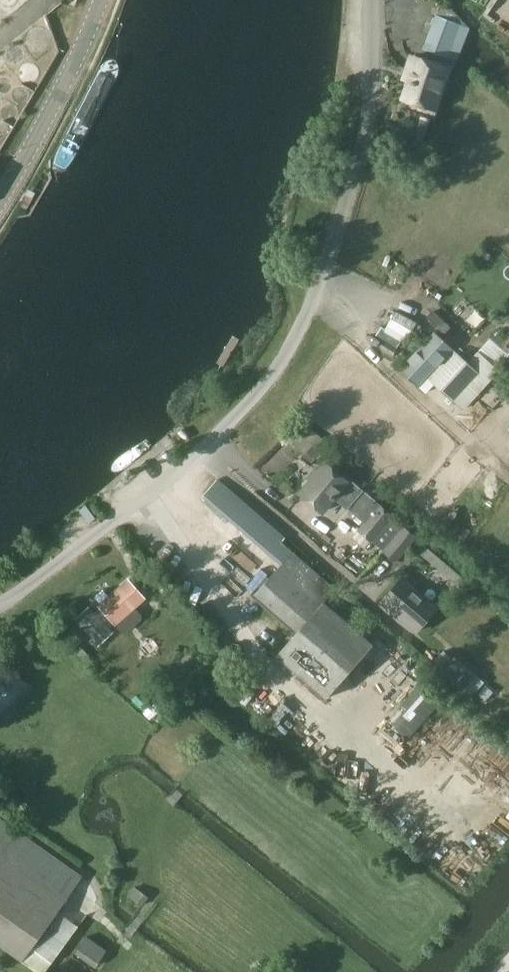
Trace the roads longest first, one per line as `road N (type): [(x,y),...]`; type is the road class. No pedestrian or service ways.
road 1 (unclassified): [(0,608),(167,485),(266,391),(294,350),(365,152),(372,0)]
road 2 (tertiary): [(0,204),(100,0)]

